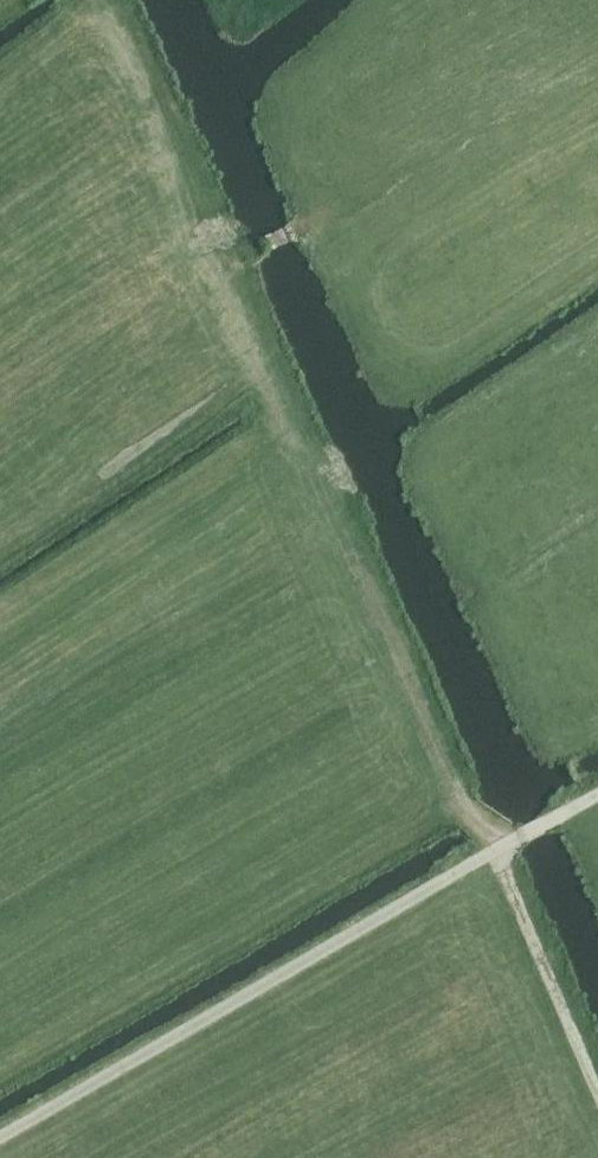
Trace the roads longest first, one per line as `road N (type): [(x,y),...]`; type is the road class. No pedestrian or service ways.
road 1 (track): [(266,244),(239,256),(467,814),(498,850),(597,1082)]
road 2 (track): [(0,1140),(597,796)]
road 3 (track): [(597,99),(296,231)]

